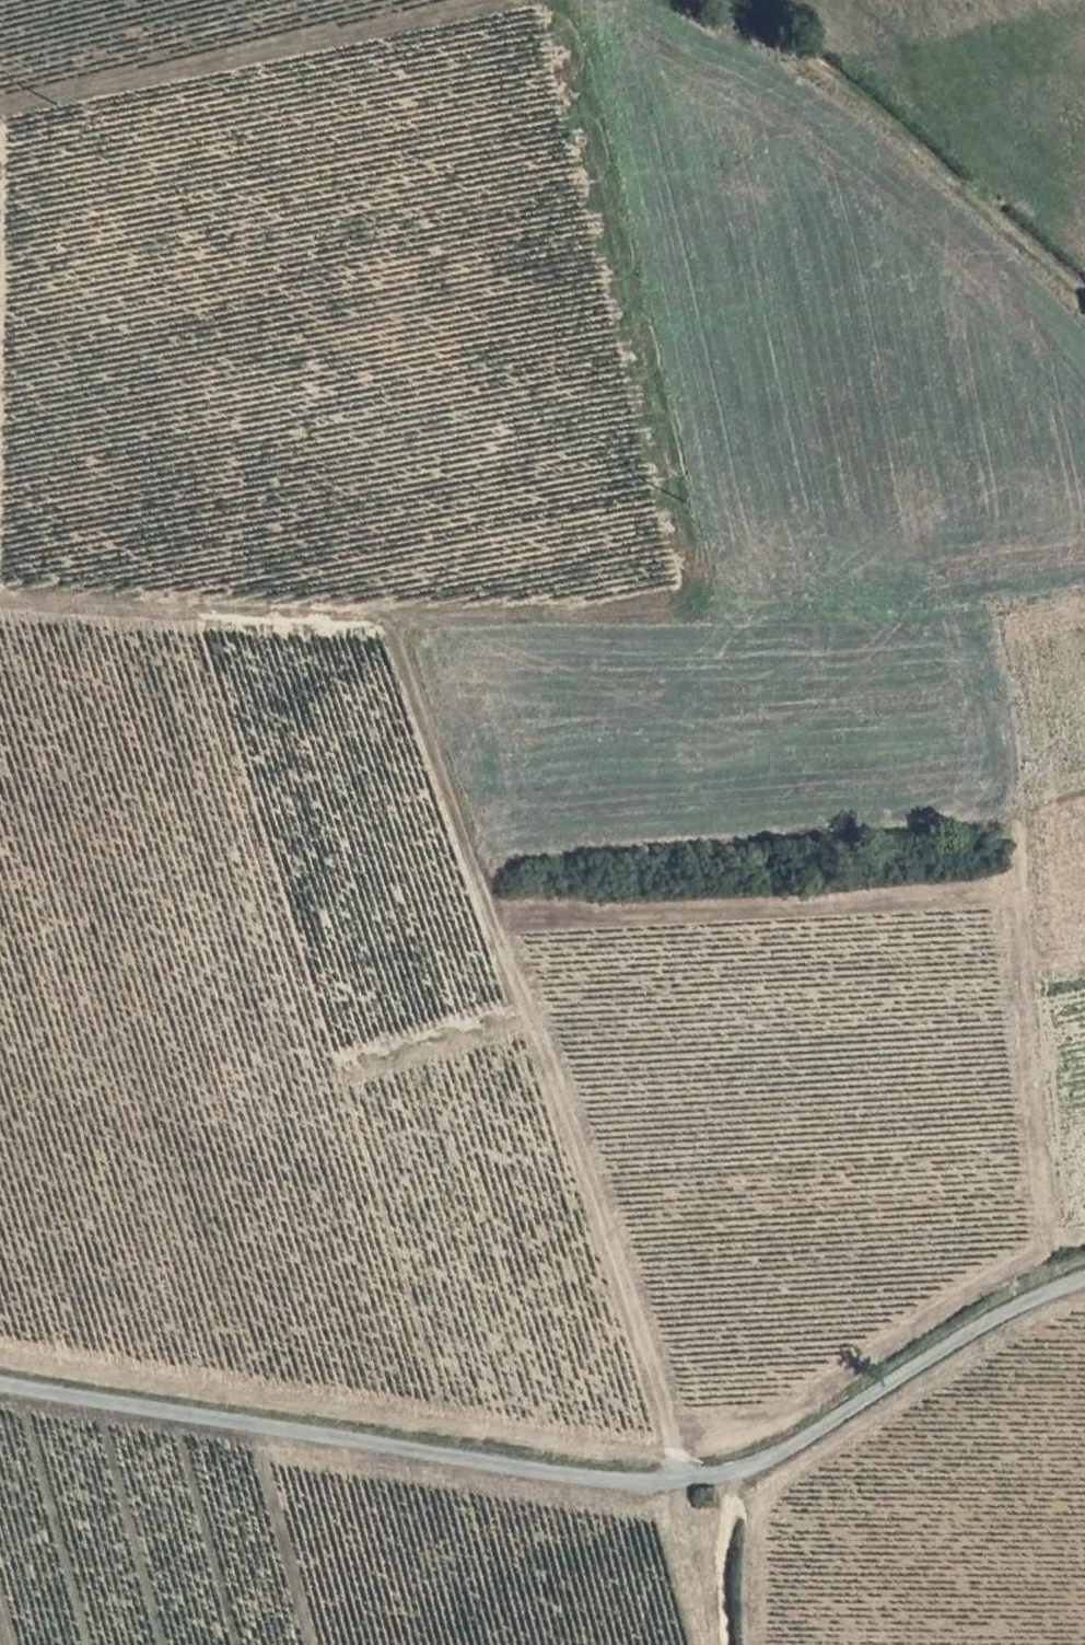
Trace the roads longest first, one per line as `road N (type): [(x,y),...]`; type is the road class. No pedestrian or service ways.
road 1 (track): [(0,594),(385,620),(576,1134),(683,1478)]
road 2 (unclassified): [(0,1381),(621,1482),(736,1475),(999,1314),(1084,1278)]
road 3 (track): [(1084,290),(830,70),(716,0)]
road 4 (track): [(727,1644),(722,1569),(736,1475)]

